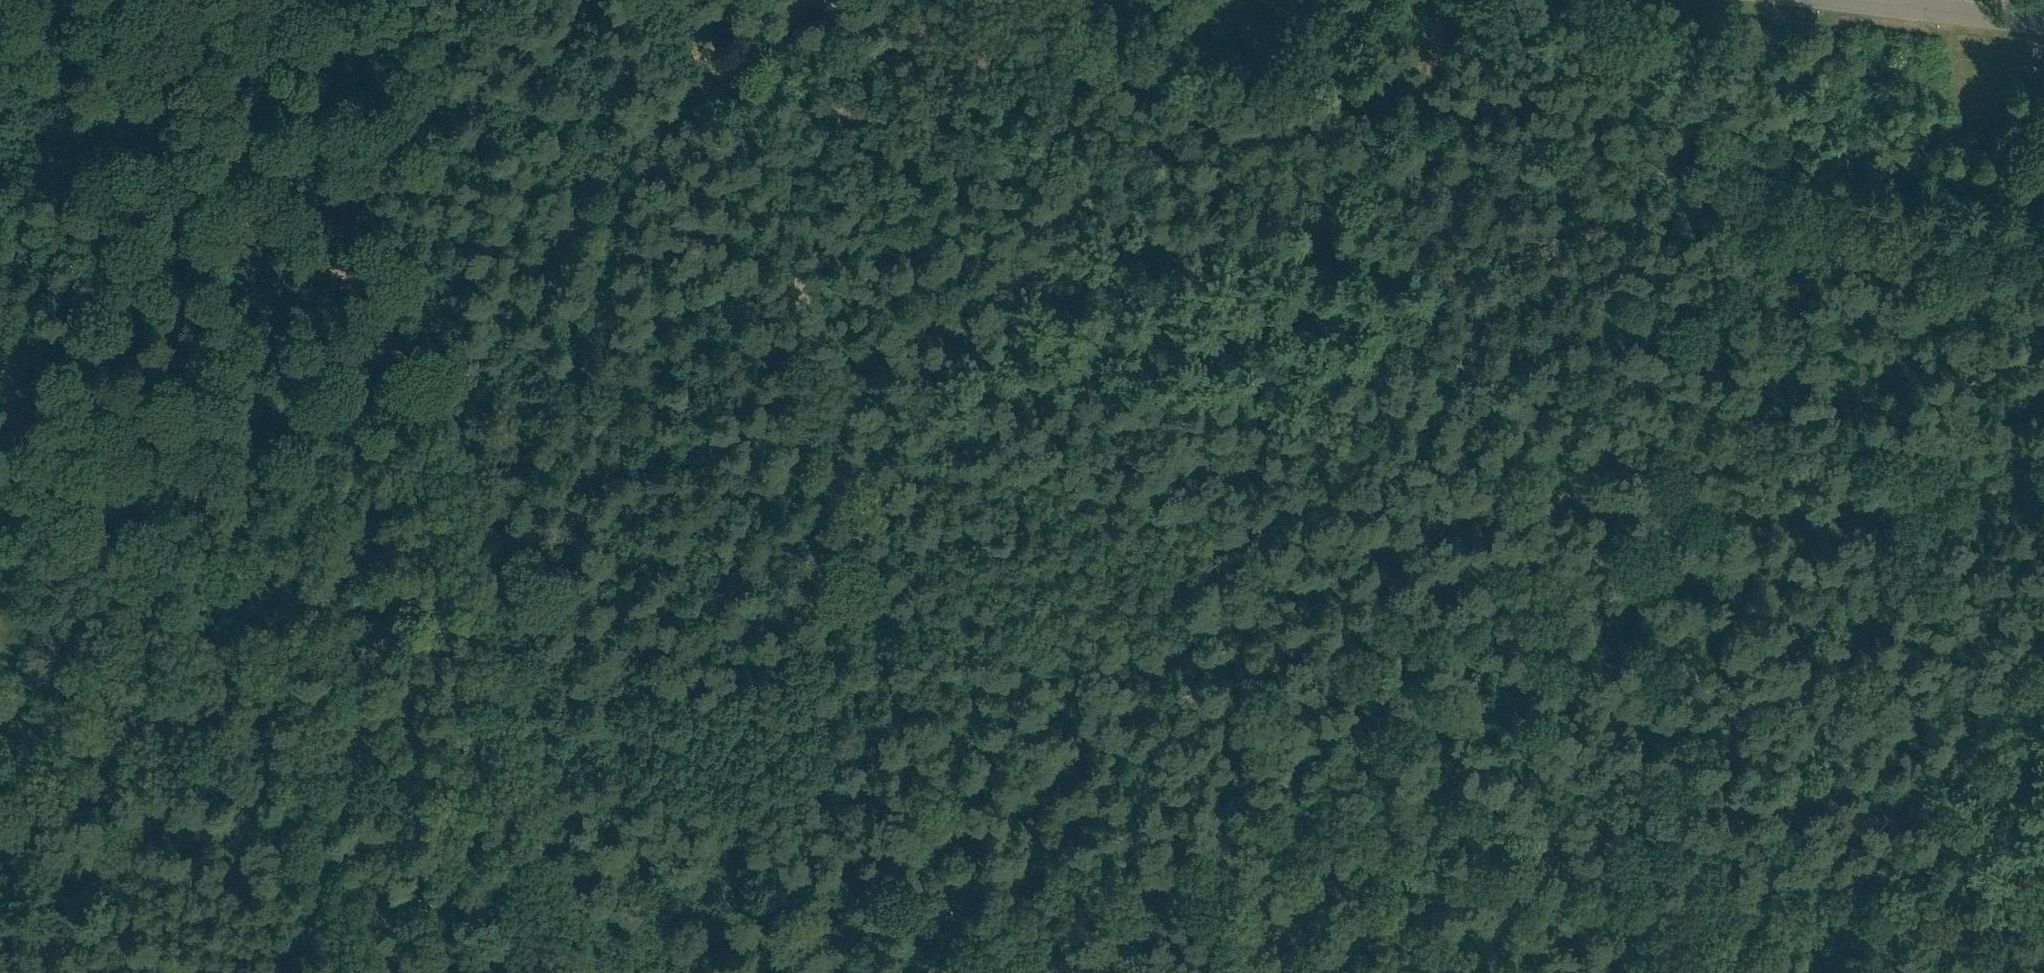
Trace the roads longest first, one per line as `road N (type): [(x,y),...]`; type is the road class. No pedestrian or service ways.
road 1 (track): [(2043,476),(1932,501),(1531,497),(1461,510),(1181,646),(1003,818),(839,893),(757,972)]
road 2 (unclassified): [(1856,0),(2043,19)]

